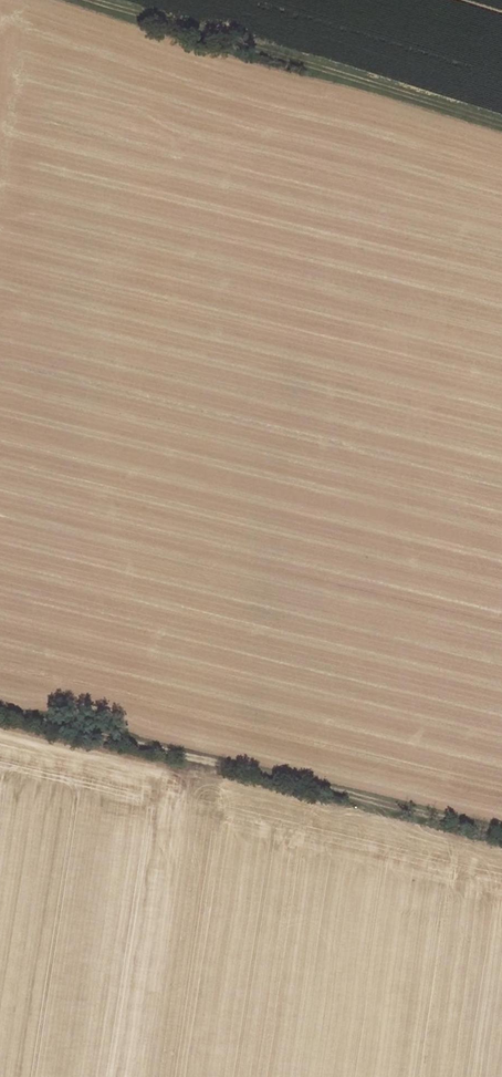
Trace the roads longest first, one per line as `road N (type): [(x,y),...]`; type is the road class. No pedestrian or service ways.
road 1 (track): [(0,723),(501,847)]
road 2 (track): [(501,126),(92,0)]

